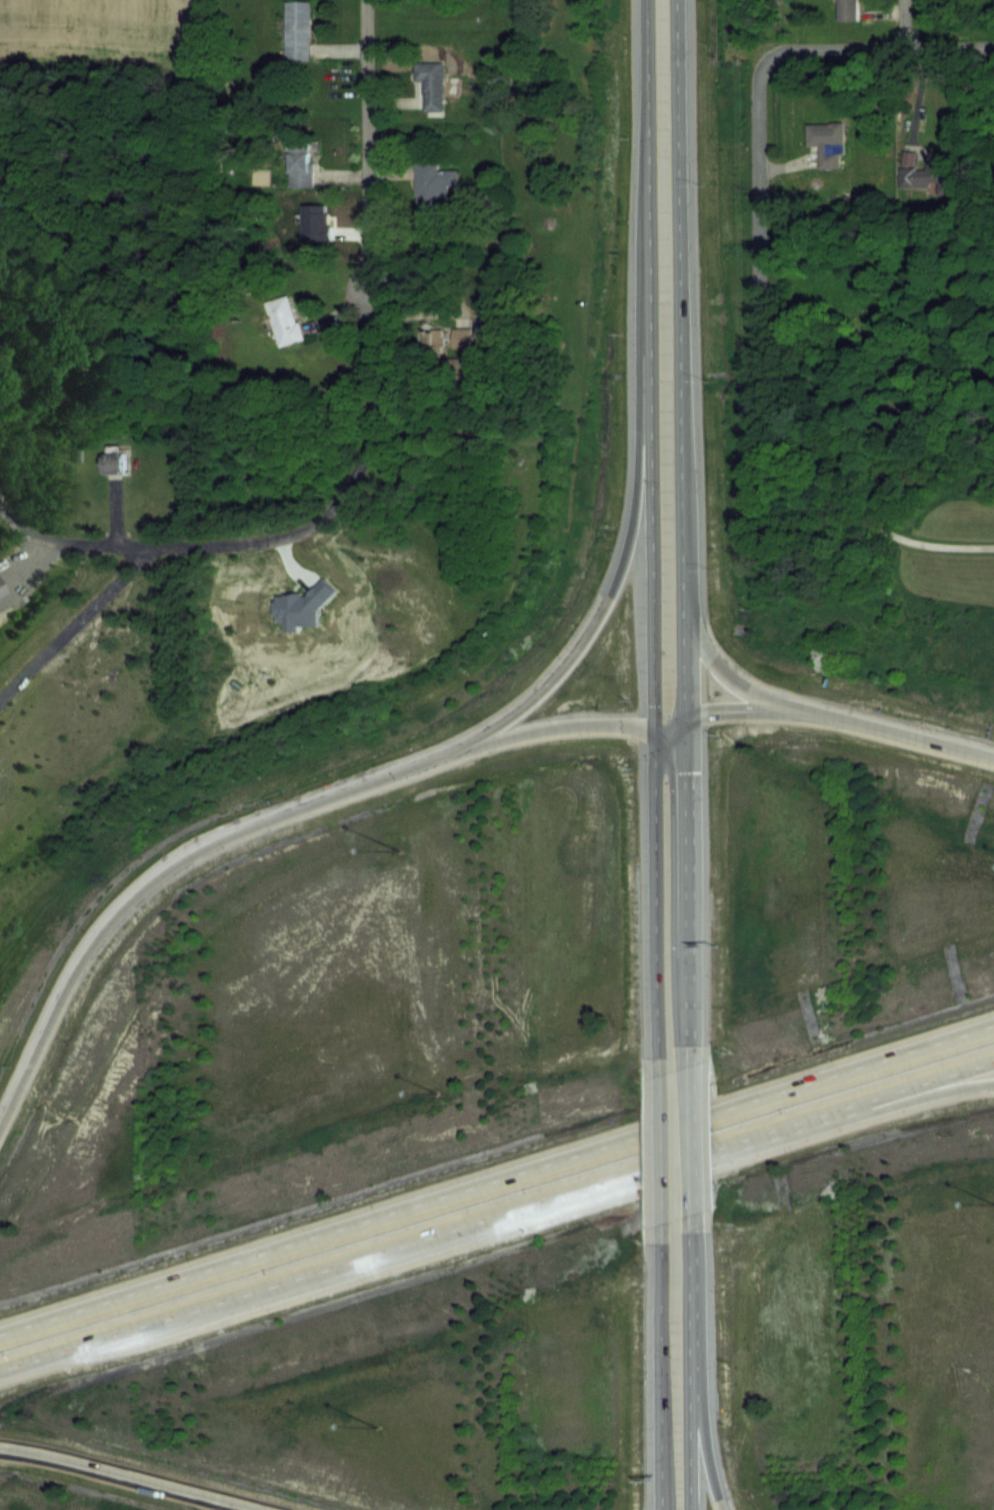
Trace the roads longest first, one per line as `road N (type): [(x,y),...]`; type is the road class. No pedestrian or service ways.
road 1 (primary): [(647,0),(659,1061)]
road 2 (primary): [(688,1046),(677,0)]
road 3 (motorway): [(993,1026),(0,1335)]
road 4 (motorway): [(0,1373),(993,1064)]
road 5 (motorway): [(826,715),(714,711),(656,733),(626,723),(503,738),(245,827),(147,884),(85,951),(0,1119)]
road 6 (residential): [(0,500),(38,538),(89,546),(275,542),(330,516),(363,464),(372,421),(366,0)]
road 7 (residential): [(760,419),(758,84),(770,58),(795,49),(993,46)]
road 8 (motorway): [(651,355),(631,528),(610,595),(564,670),(513,713),(429,762)]
road 9 (primary): [(693,1509),(690,1233)]
road 10 (motorway): [(0,1448),(263,1509)]
road 11 (primary): [(661,1244),(663,1509)]
road 12 (motorway): [(770,1134),(993,1083)]
road 13 (residential): [(154,546),(0,705)]
road 14 (motorway): [(826,715),(733,680),(698,640),(683,598)]
road 15 (primary): [(690,1233),(688,1046)]
road 16 (primary): [(659,1061),(661,1244)]
road 17 (motorway): [(993,756),(826,715)]
road 18 (motorway): [(724,1509),(692,1368)]

